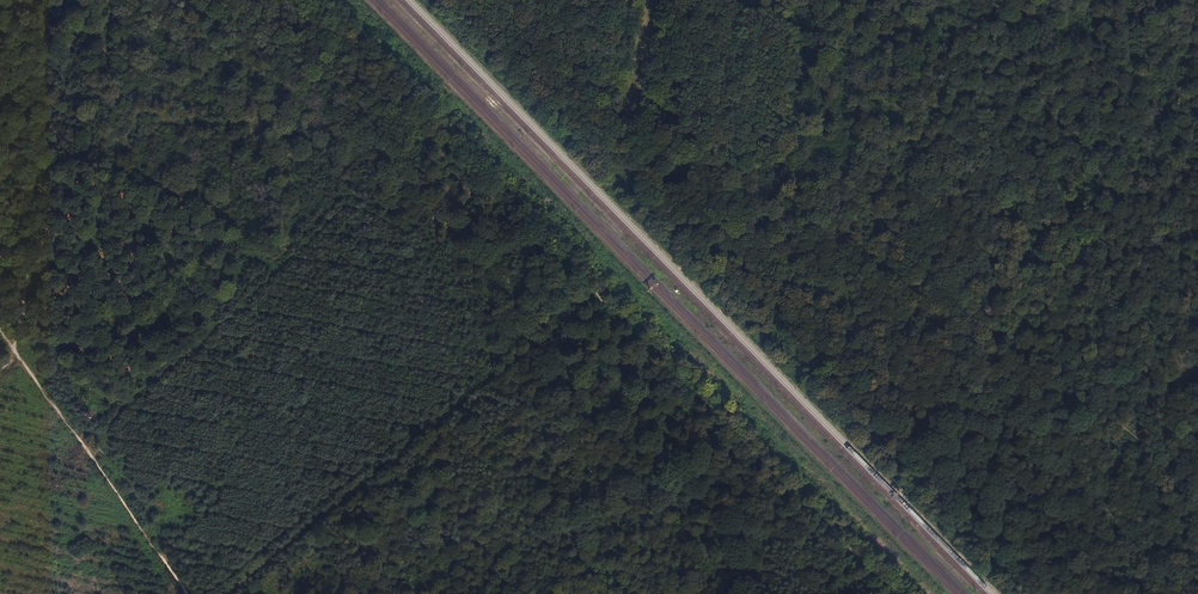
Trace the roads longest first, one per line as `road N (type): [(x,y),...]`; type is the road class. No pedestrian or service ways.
road 1 (track): [(186,593),(0,334)]

